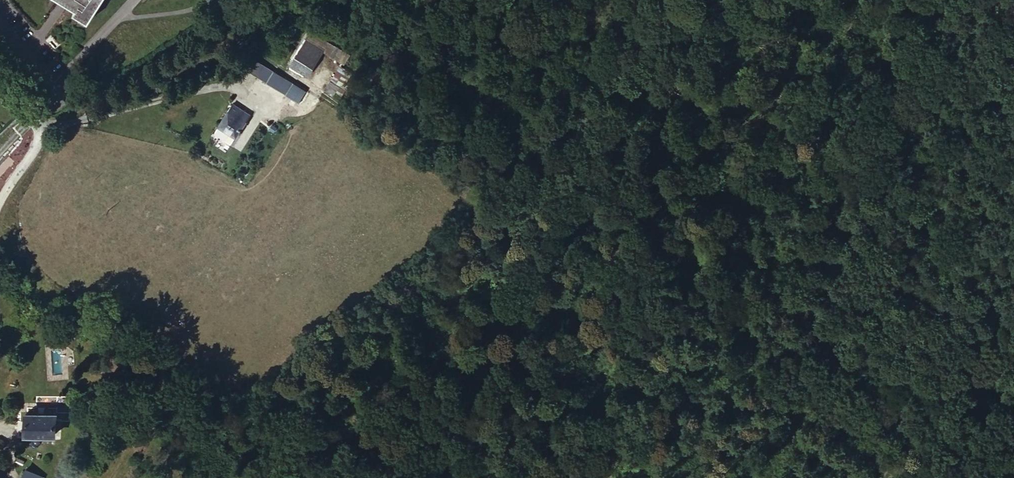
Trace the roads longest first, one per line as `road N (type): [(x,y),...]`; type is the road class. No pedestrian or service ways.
road 1 (residential): [(32,121),(239,13)]

